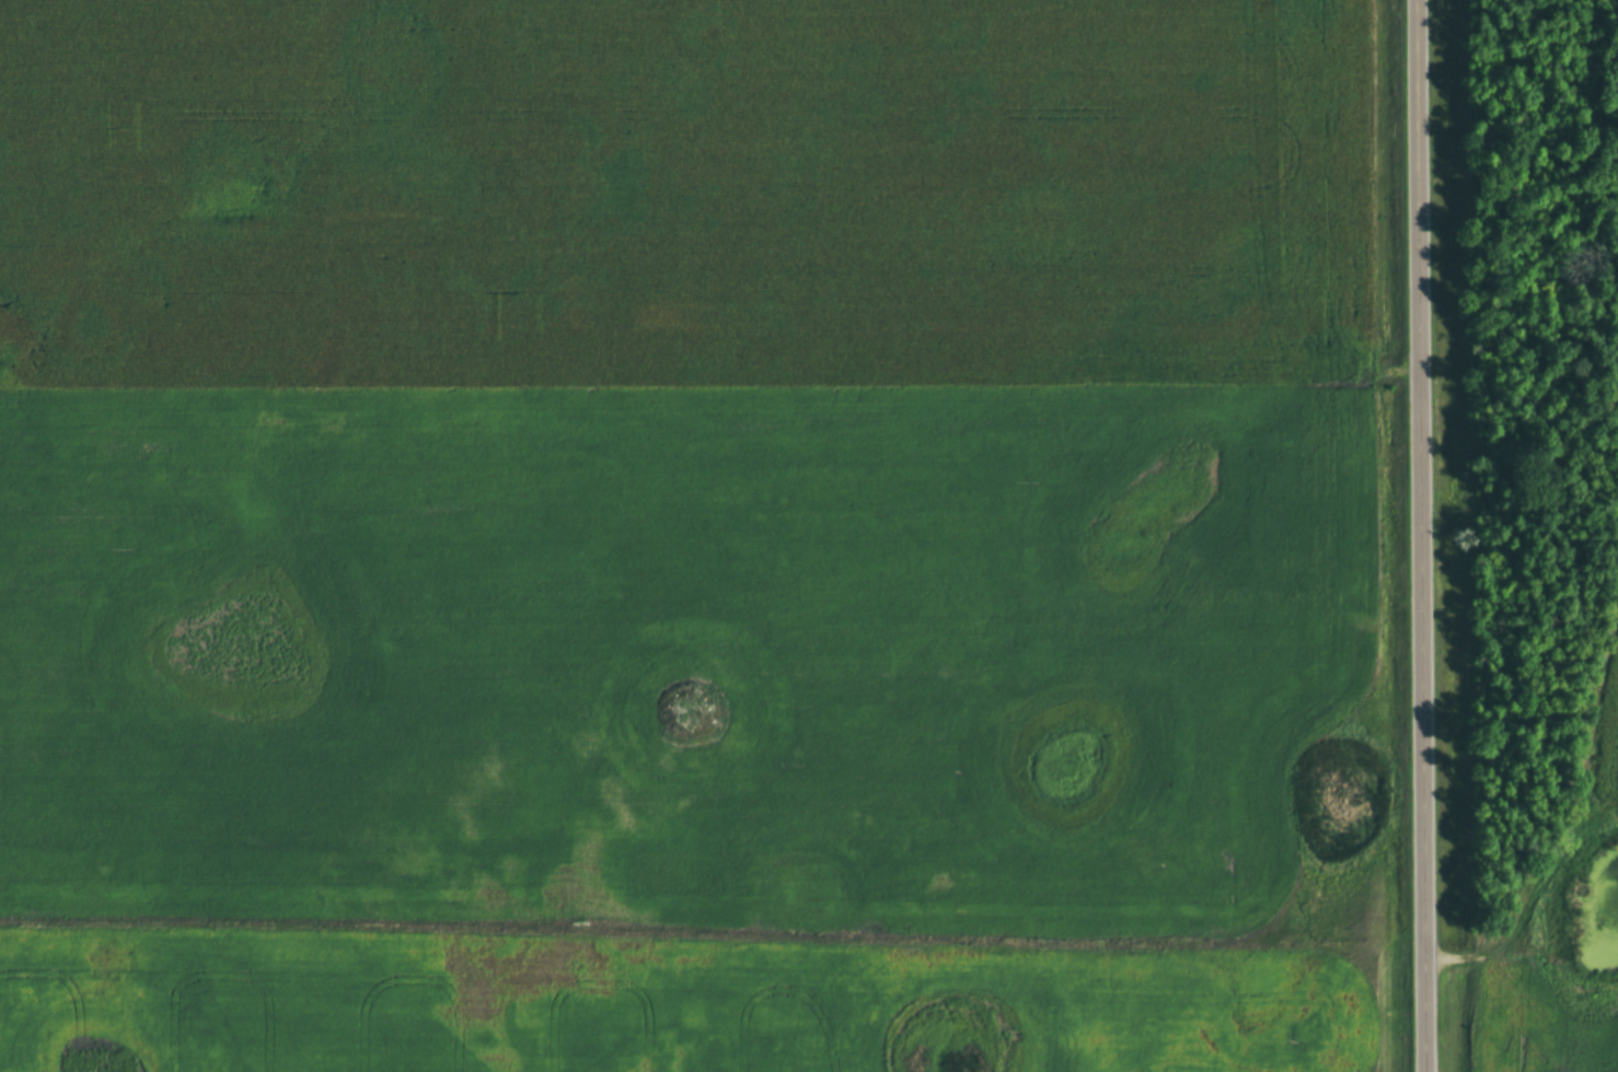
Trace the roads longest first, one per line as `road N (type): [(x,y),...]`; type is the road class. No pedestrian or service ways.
road 1 (tertiary): [(1384,1071),(1378,0)]

